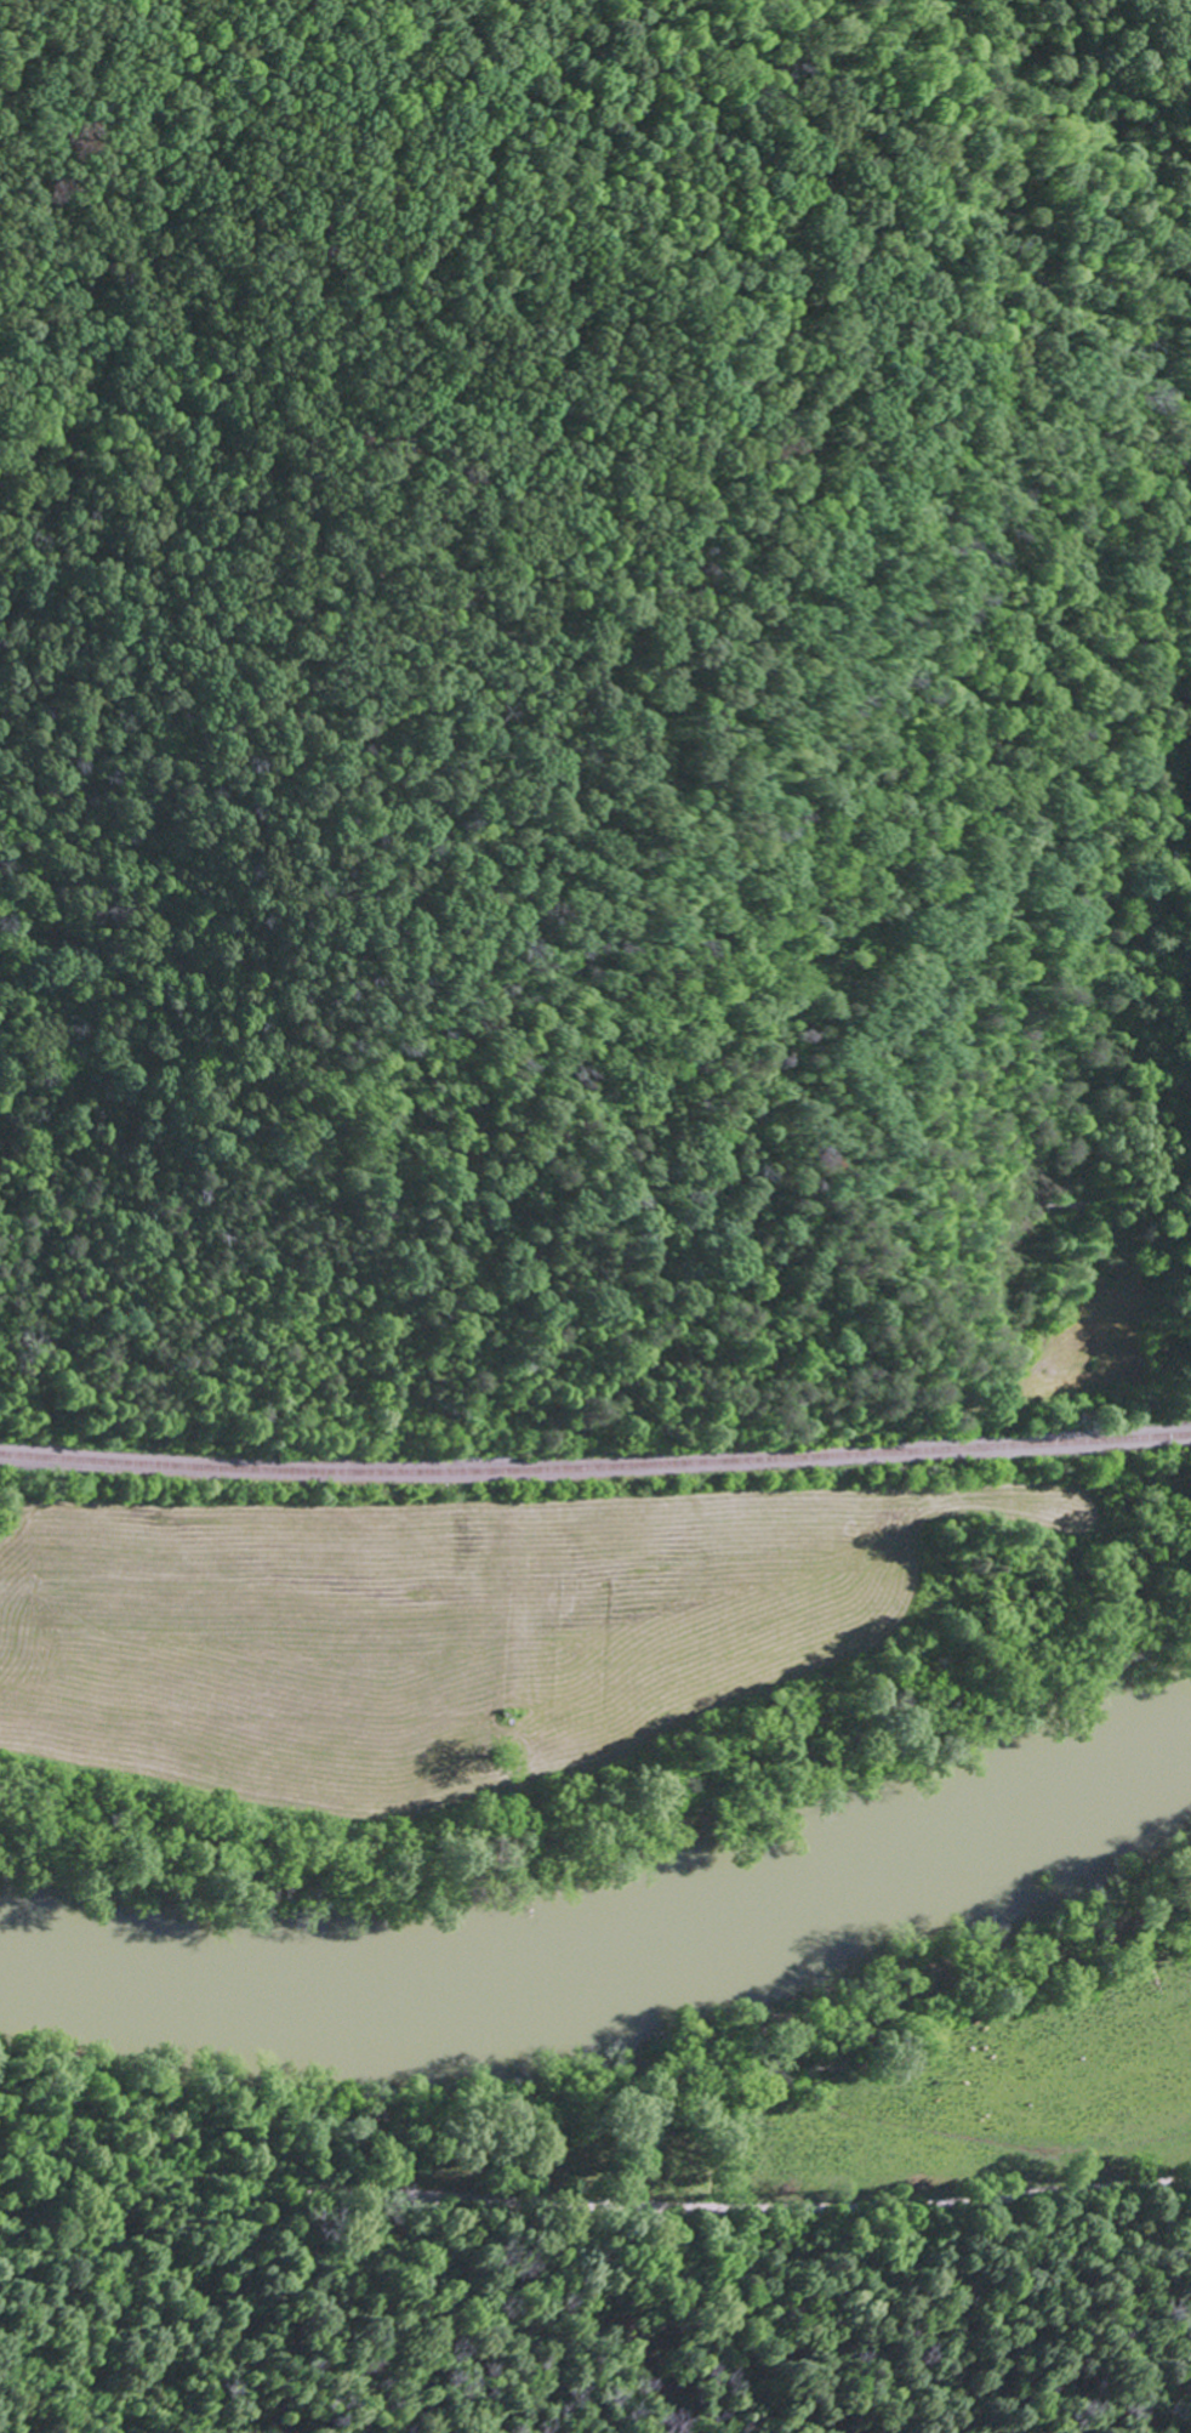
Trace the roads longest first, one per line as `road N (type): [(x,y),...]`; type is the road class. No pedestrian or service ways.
road 1 (residential): [(1190,2186),(958,2212),(560,2222),(307,2202),(166,2182),(0,2144)]

